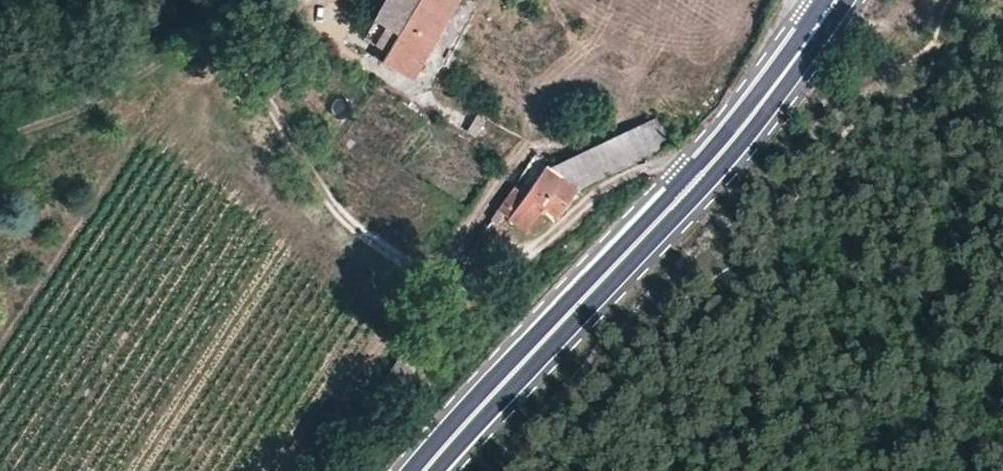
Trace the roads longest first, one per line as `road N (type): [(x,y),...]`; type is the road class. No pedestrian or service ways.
road 1 (track): [(701,176),(660,166),(627,176),(524,256),(490,269),(419,268),(341,216),(258,83),(252,58),(259,25),(299,0)]
road 2 (secondary): [(837,0),(724,150),(425,470)]

